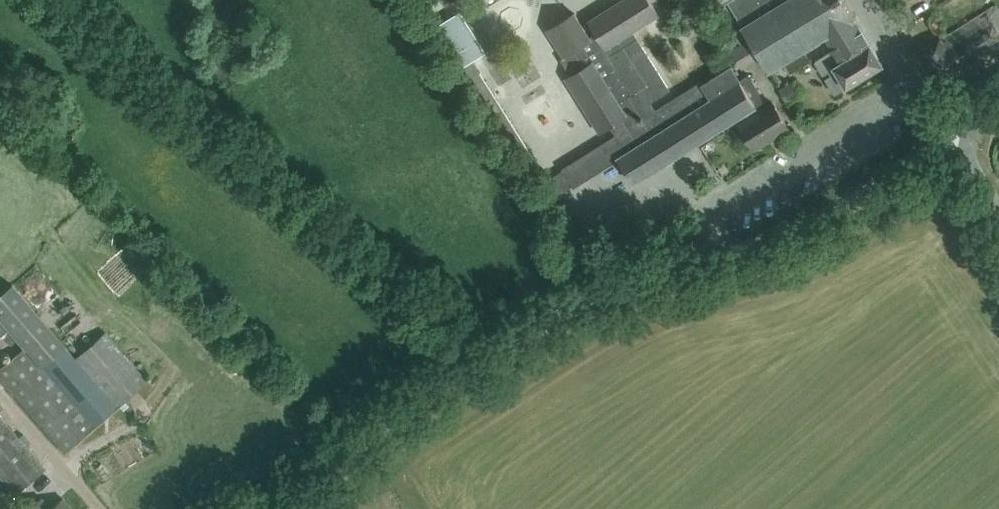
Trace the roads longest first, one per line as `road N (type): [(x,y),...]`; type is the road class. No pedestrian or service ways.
road 1 (unclassified): [(259,508),(599,291),(796,232),(952,138)]
road 2 (unclassified): [(952,138),(864,0)]

